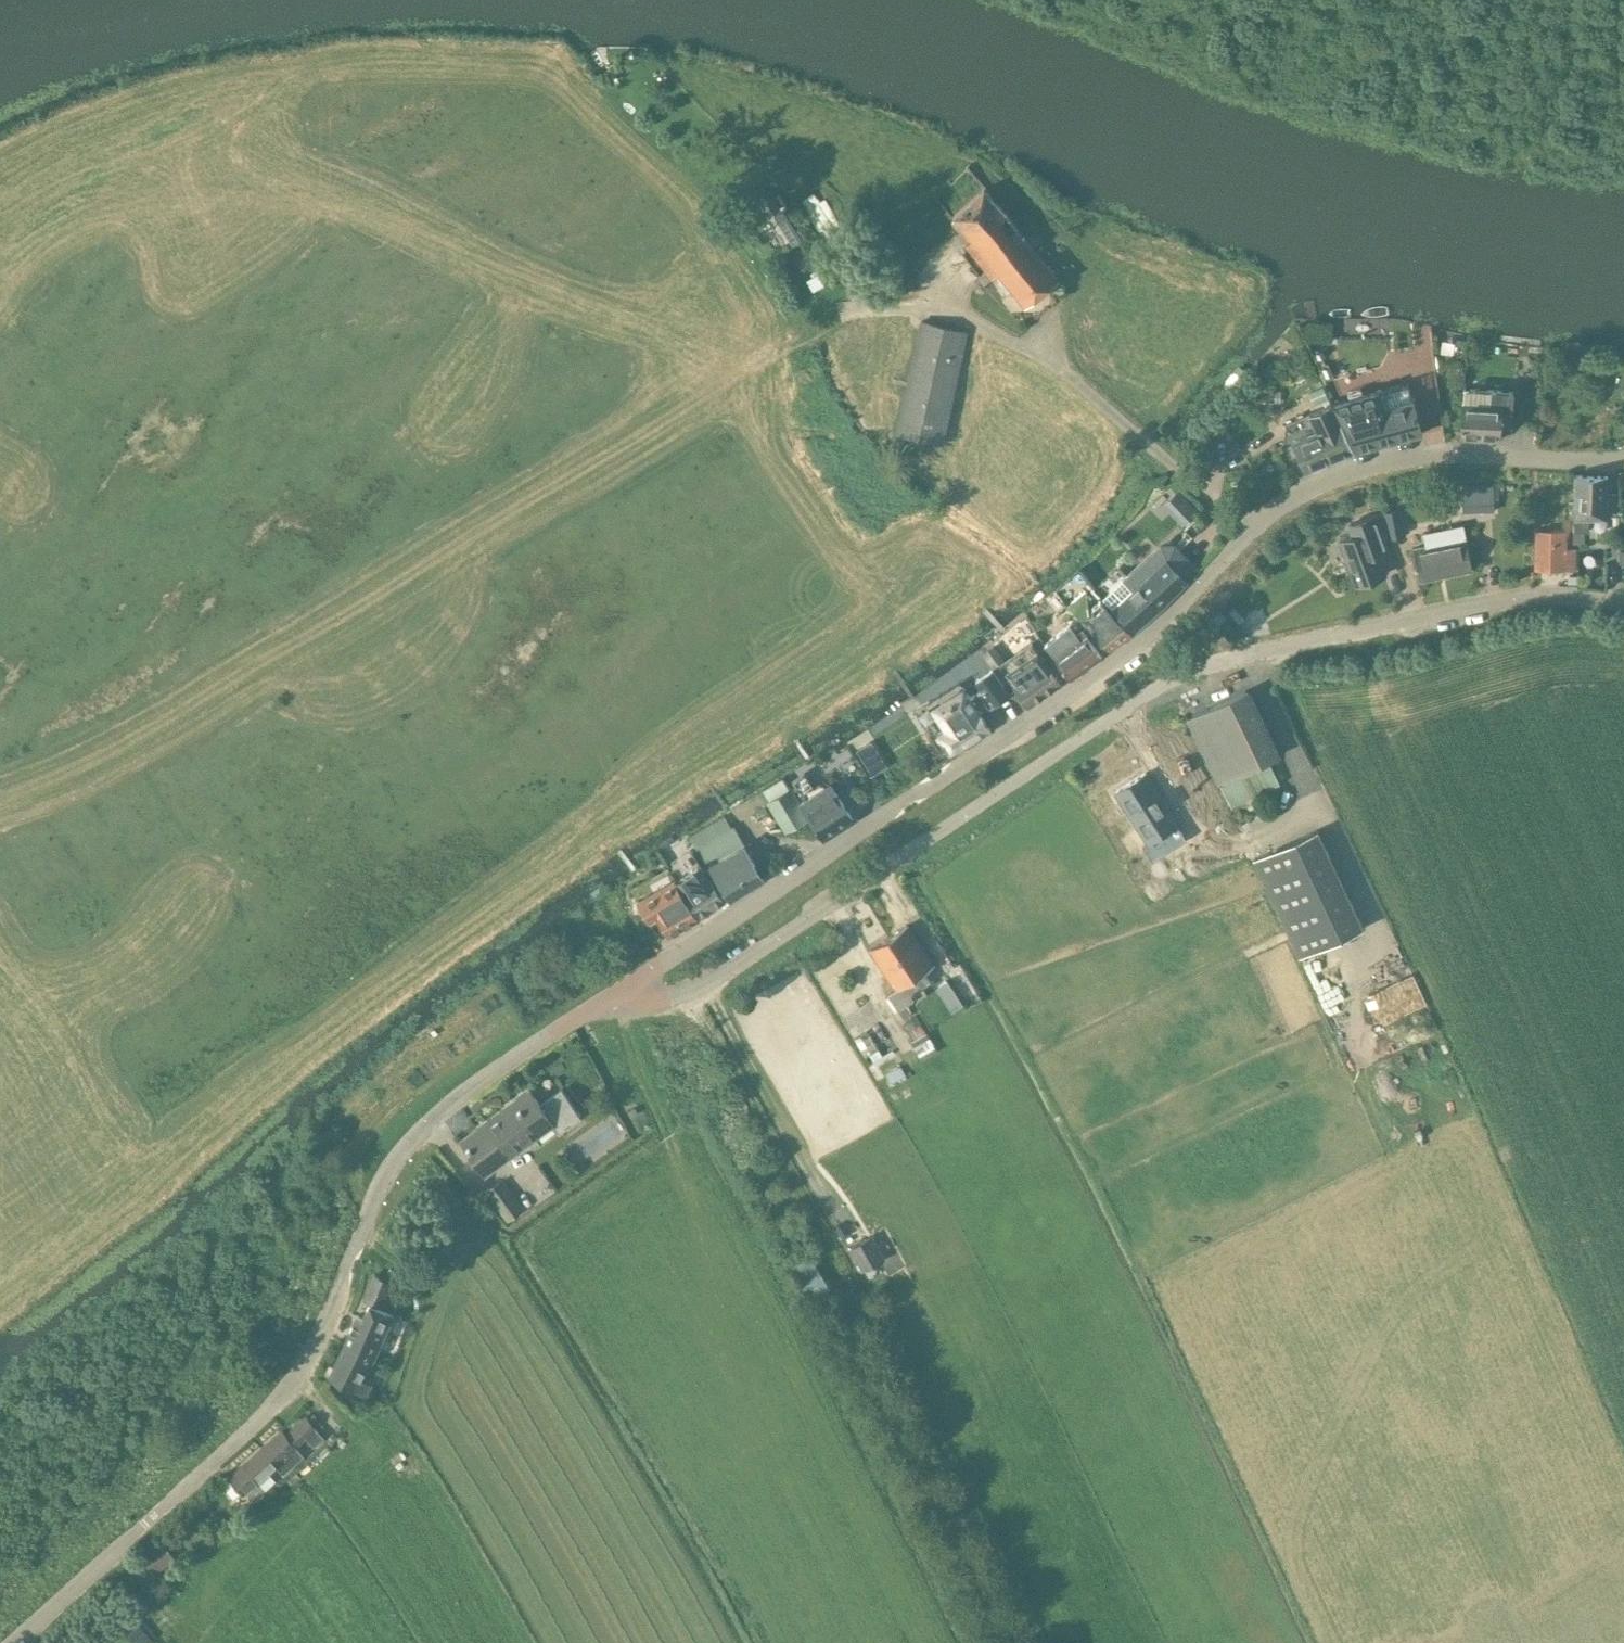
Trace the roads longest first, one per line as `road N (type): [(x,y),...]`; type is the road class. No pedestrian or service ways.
road 1 (residential): [(608,999),(1141,644),(1234,545),(1303,492),(1362,468),(1439,454),(1623,460)]
road 2 (residential): [(608,999),(670,999),(717,977),(1187,673),(1517,599),(1623,604)]
road 3 (residential): [(144,1525),(293,1380),(329,1321),(402,1153),(468,1089),(608,999)]
road 4 (unclassified): [(13,1642),(144,1525)]

